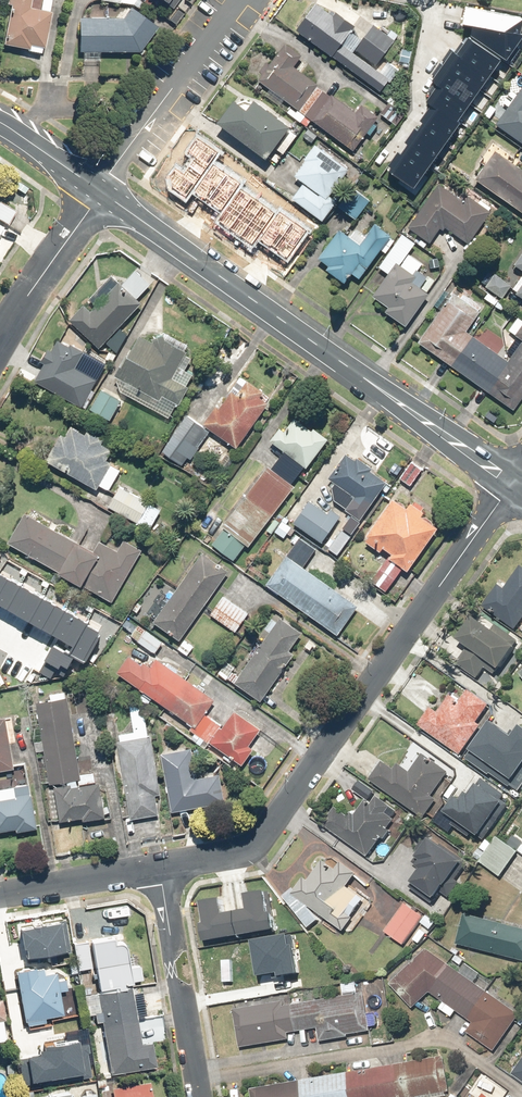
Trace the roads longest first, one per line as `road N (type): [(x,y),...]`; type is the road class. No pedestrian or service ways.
road 1 (residential): [(159,868),(246,850),(257,839),(512,483)]
road 2 (tertiary): [(512,483),(97,186)]
road 3 (residential): [(195,1081),(439,1041),(463,1048),(521,1091)]
road 4 (residential): [(235,0),(97,186)]
road 5 (residential): [(159,868),(195,1081)]
road 6 (residential): [(97,186),(0,343)]
road 7 (residential): [(0,894),(159,868)]

